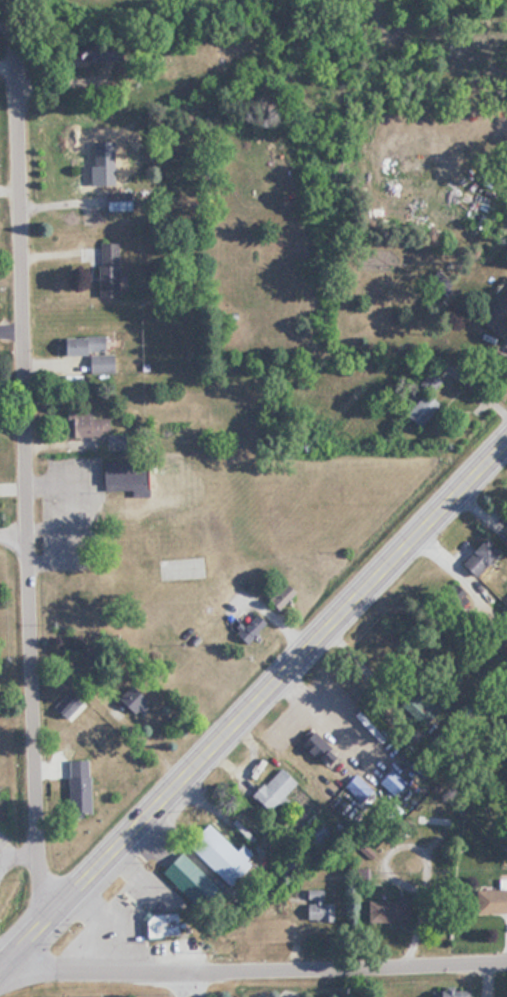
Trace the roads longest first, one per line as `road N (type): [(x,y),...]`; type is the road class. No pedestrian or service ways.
road 1 (residential): [(55,909),(37,872),(17,0)]
road 2 (primary): [(0,962),(506,438)]
road 3 (residential): [(506,960),(32,973),(2,960)]

